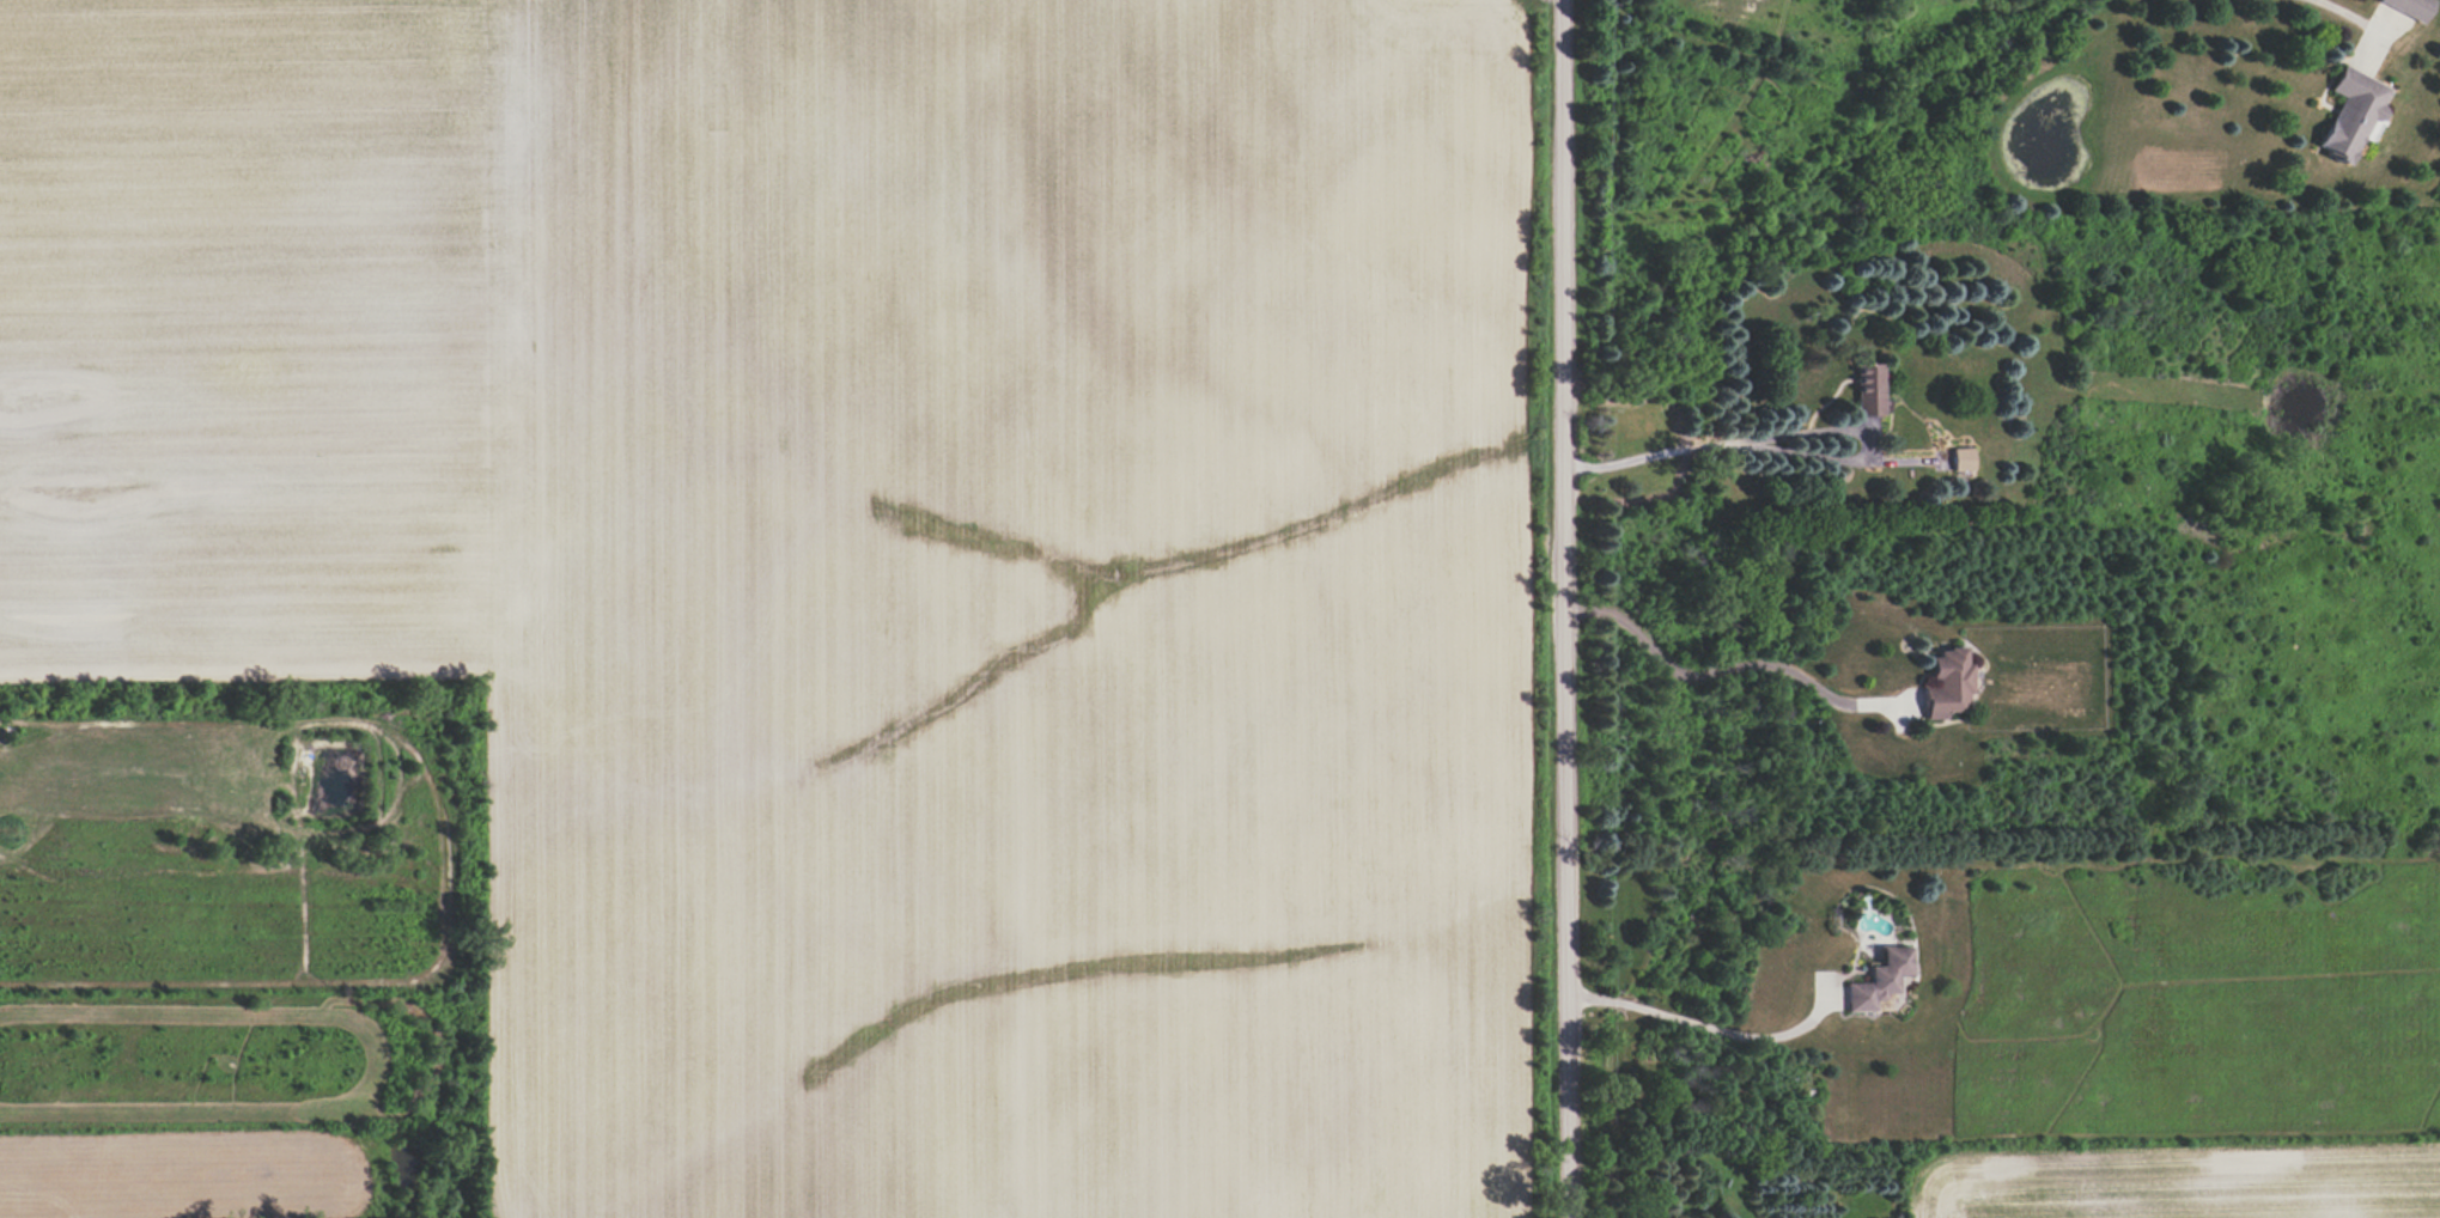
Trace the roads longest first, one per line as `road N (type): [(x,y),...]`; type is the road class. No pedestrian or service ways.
road 1 (residential): [(1567,1217),(1562,0)]

